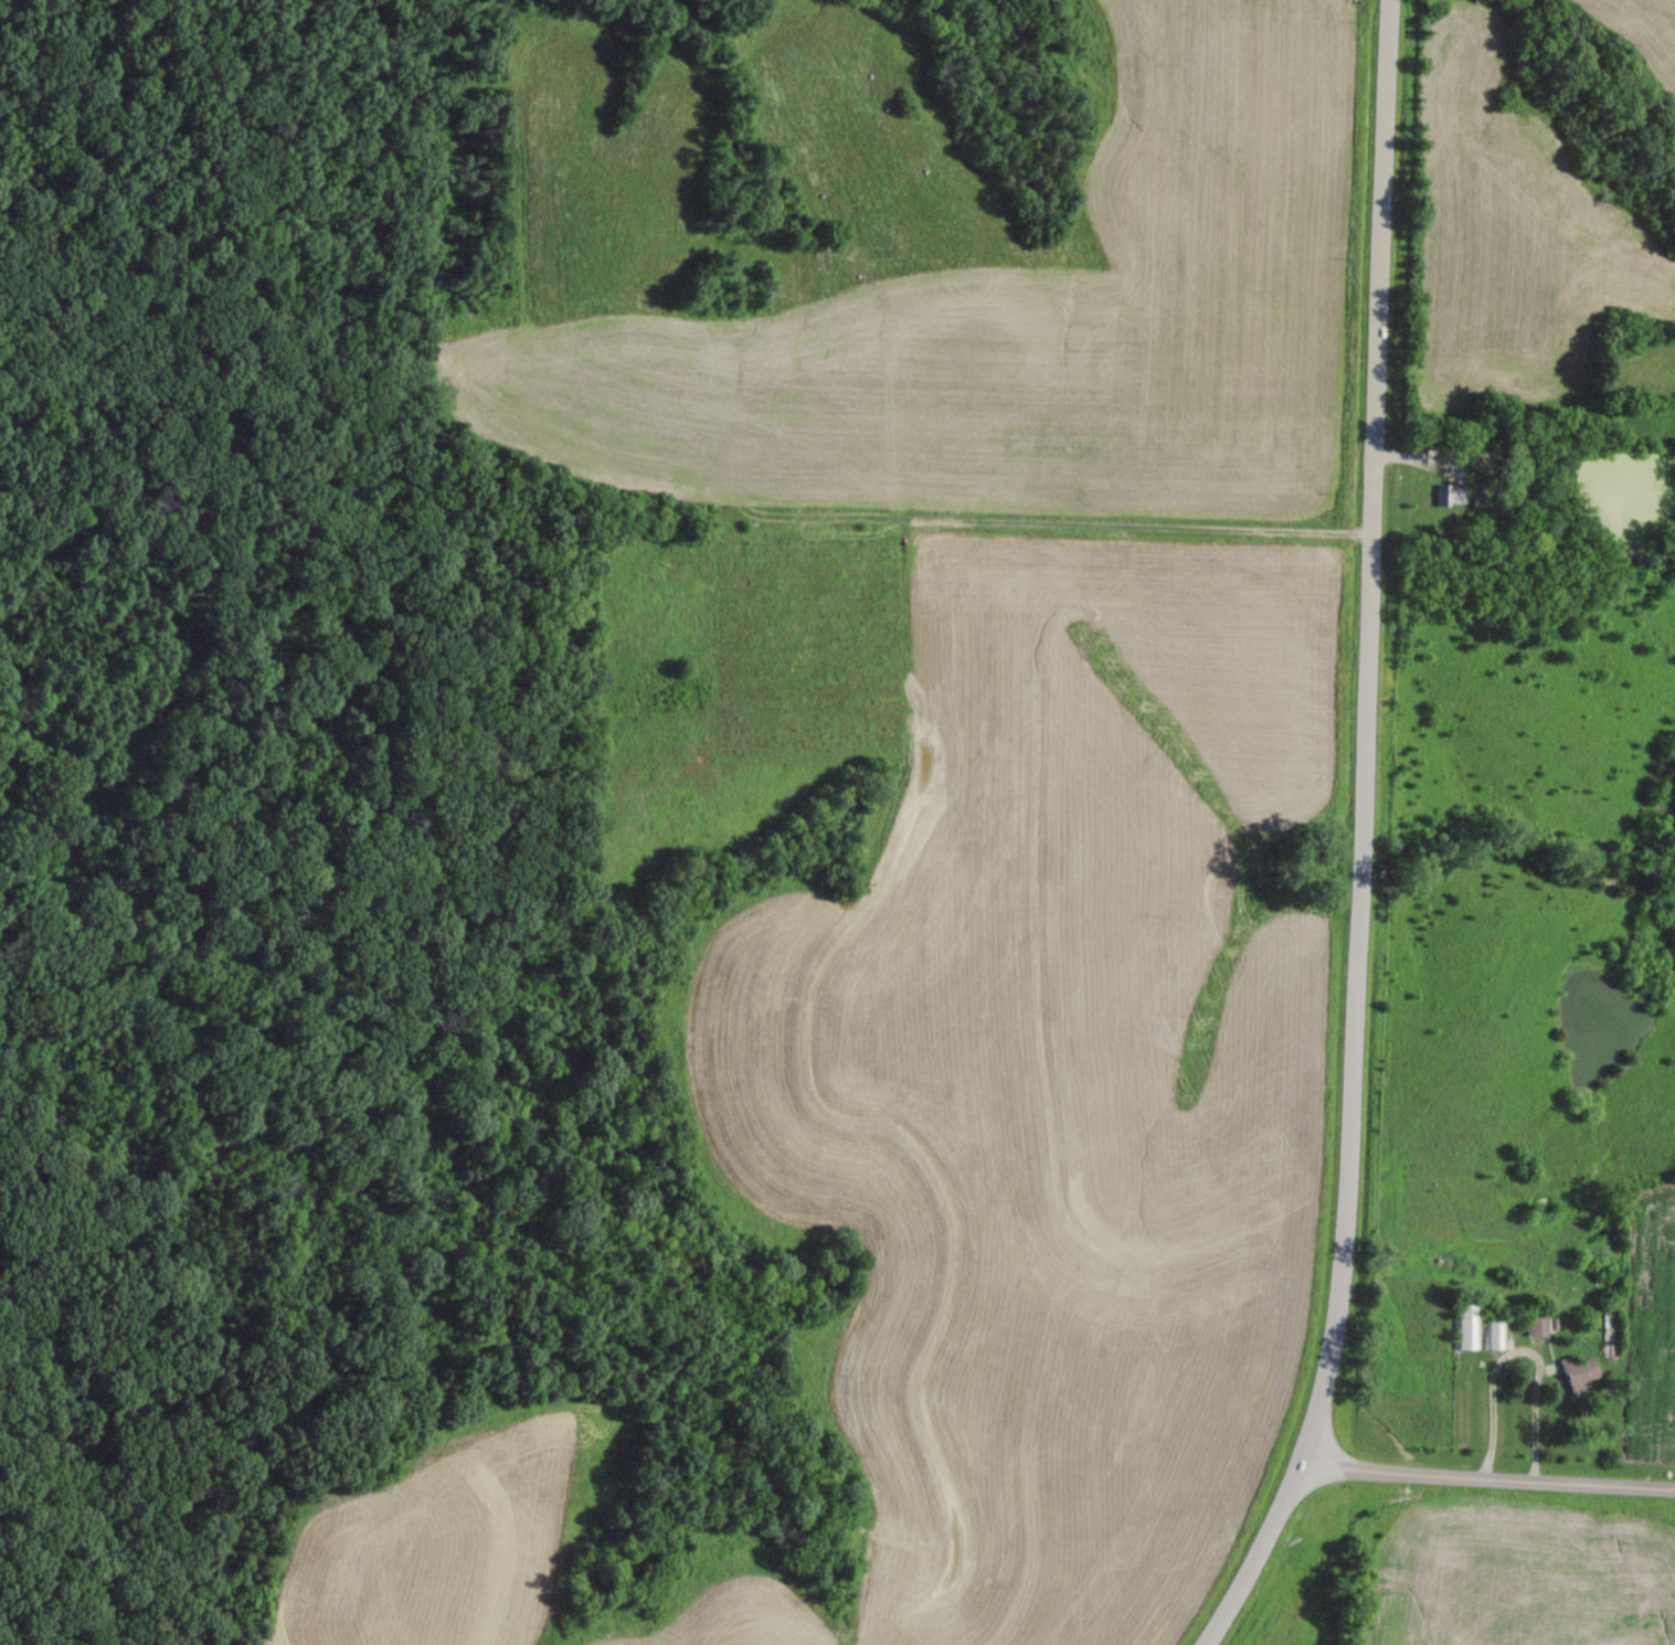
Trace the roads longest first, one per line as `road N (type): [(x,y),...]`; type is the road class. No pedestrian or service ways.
road 1 (secondary): [(1203,1644),(1252,1570),(1302,1466),(1326,1393),(1343,1290),(1395,0)]
road 2 (residential): [(1674,1487),(1302,1466)]

